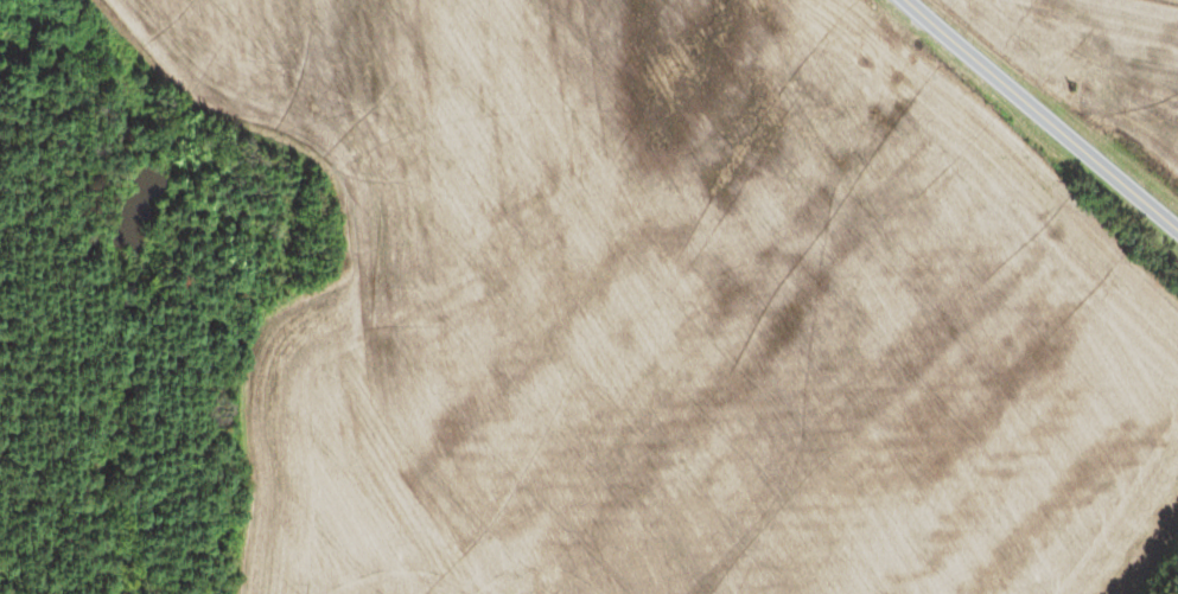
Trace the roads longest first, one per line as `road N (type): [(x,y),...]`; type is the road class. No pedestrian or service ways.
road 1 (primary): [(1177,232),(905,0)]

